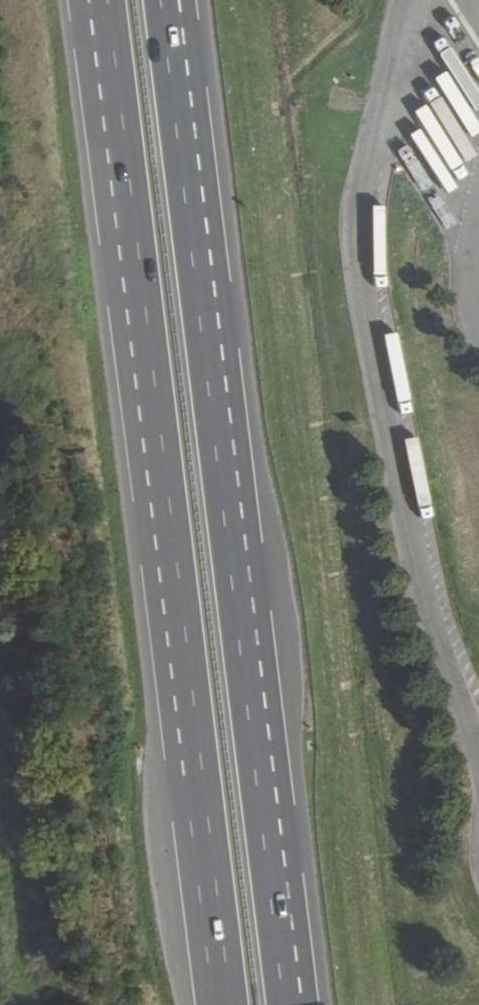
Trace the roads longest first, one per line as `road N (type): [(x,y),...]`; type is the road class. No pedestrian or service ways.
road 1 (motorway): [(293,1004),(164,0)]
road 2 (motorway): [(150,385),(222,1004)]
road 3 (motorway): [(78,0),(150,385)]
road 4 (motorway): [(106,0),(150,385)]

